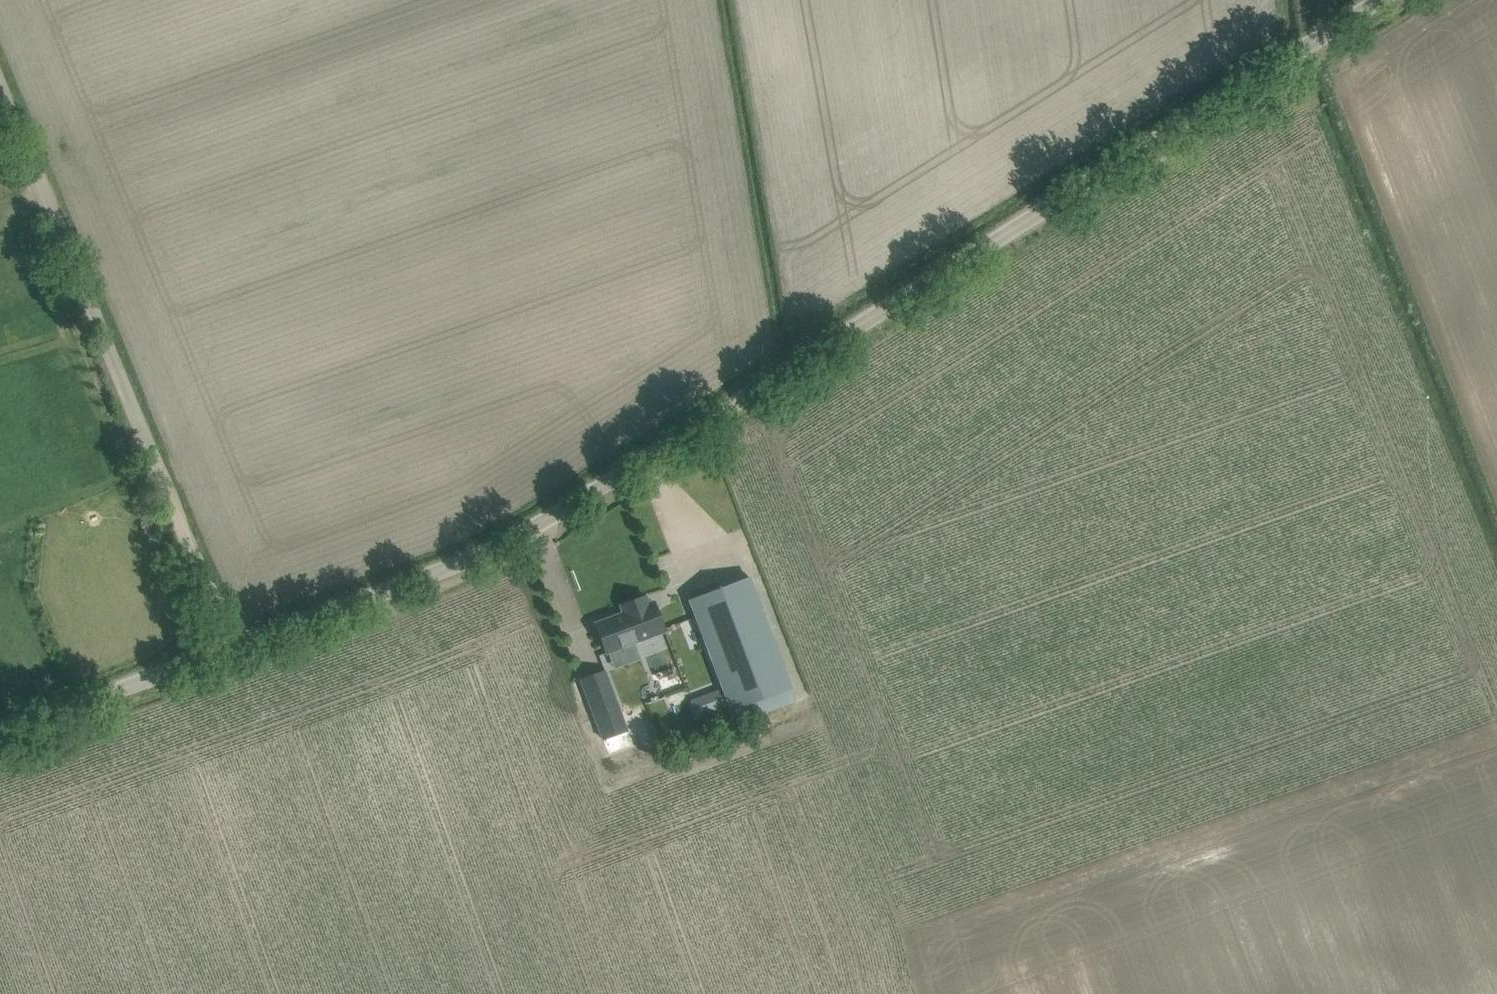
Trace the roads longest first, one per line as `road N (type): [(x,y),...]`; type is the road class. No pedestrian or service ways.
road 1 (unclassified): [(0,735),(477,554),(669,445),(1374,0)]
road 2 (track): [(0,97),(223,648)]

